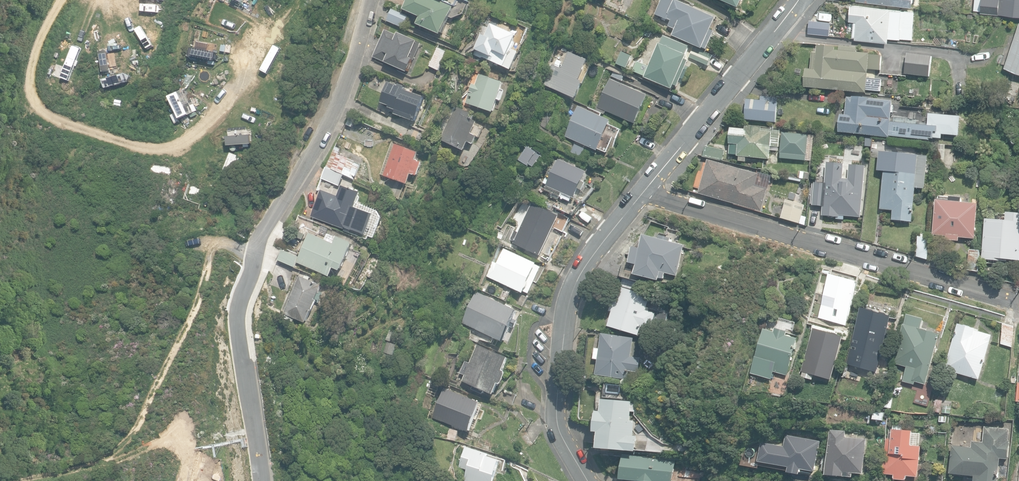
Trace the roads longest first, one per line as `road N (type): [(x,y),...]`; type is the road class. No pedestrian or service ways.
road 1 (residential): [(1014,305),(648,194)]
road 2 (residential): [(648,194),(603,245),(559,315),(553,411),(586,480)]
road 3 (residential): [(368,0),(342,84),(245,261)]
road 4 (residential): [(797,0),(648,194)]
road 5 (unknown): [(245,261),(234,305),(259,480)]

